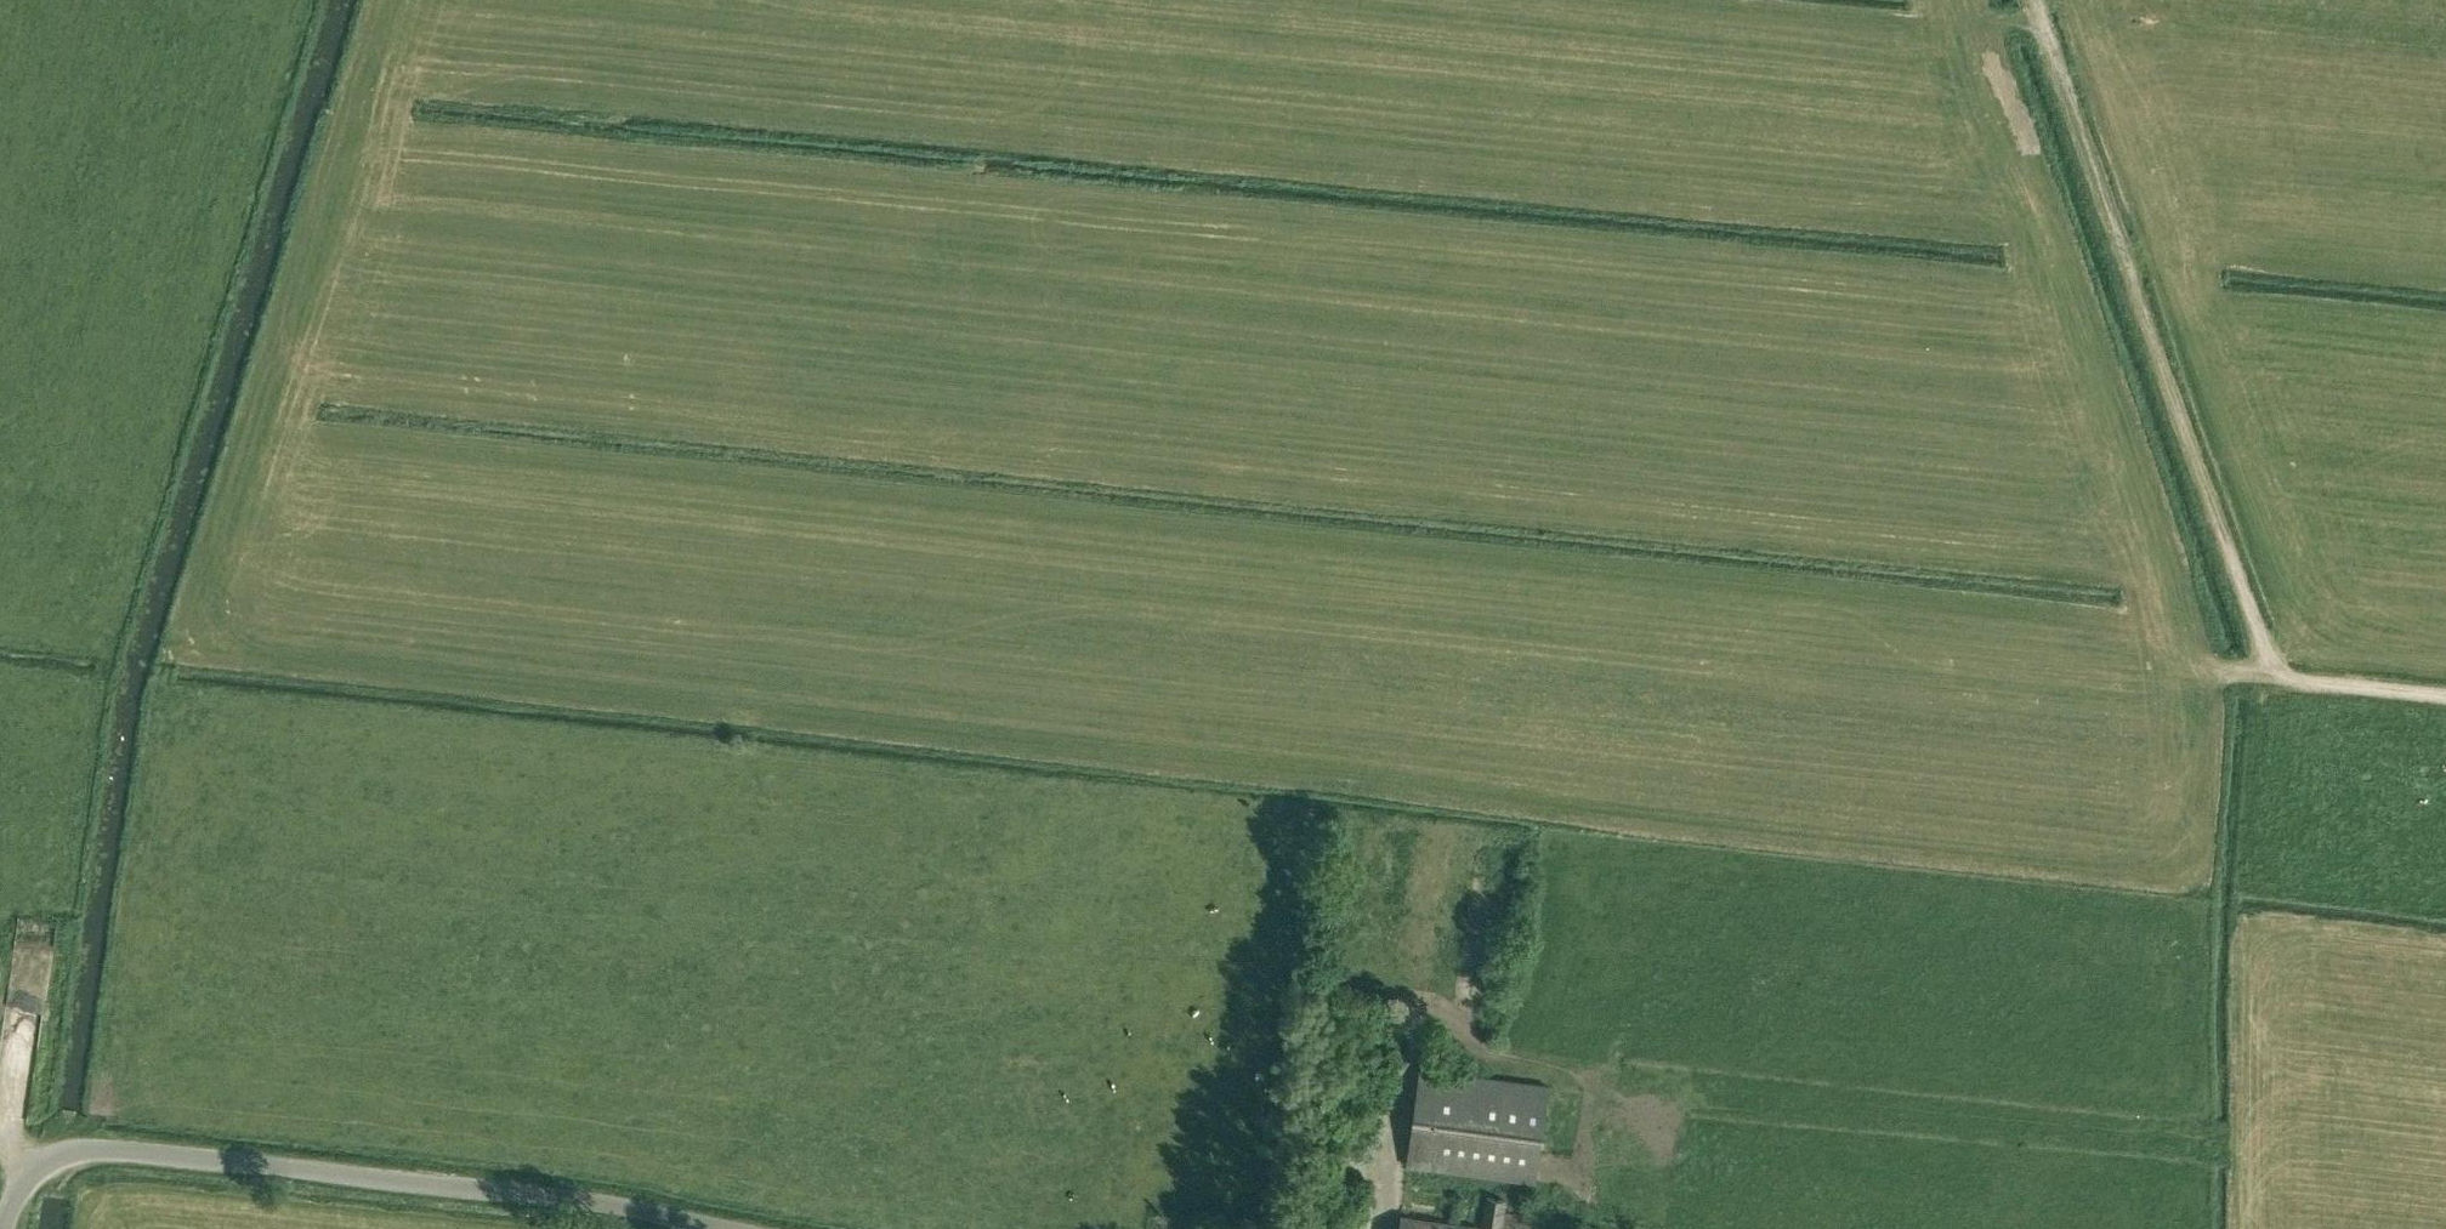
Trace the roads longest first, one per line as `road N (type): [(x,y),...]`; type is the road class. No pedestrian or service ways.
road 1 (unclassified): [(5,1228),(37,1169),(68,1156),(131,1154),(411,1181),(708,1228)]

